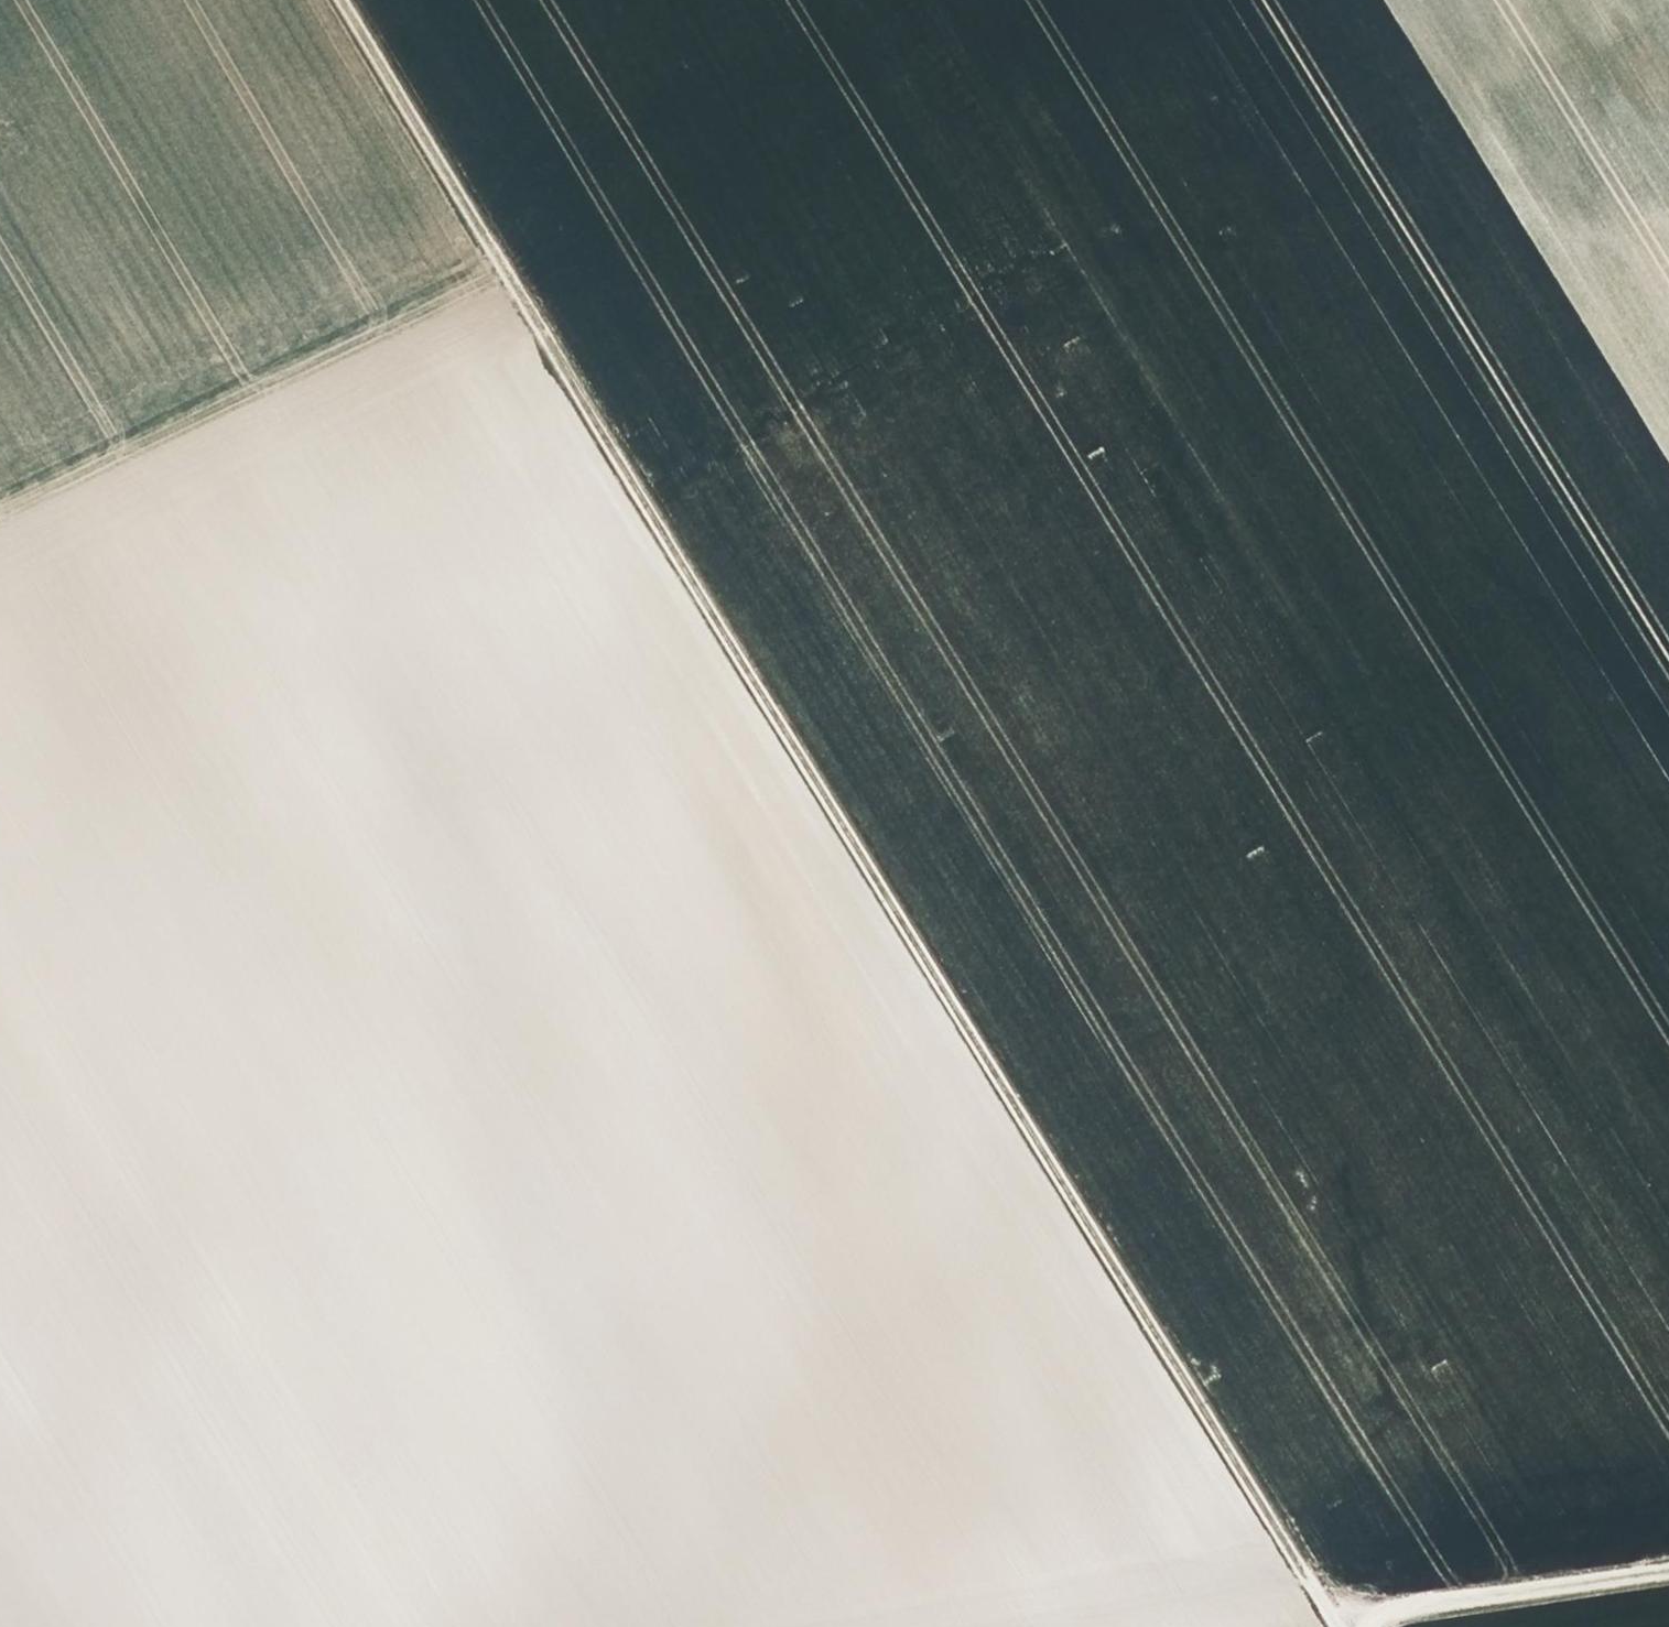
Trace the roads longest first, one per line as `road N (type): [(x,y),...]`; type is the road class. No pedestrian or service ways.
road 1 (track): [(337,0),(1340,1626)]
road 2 (track): [(1668,1570),(1335,1619)]

